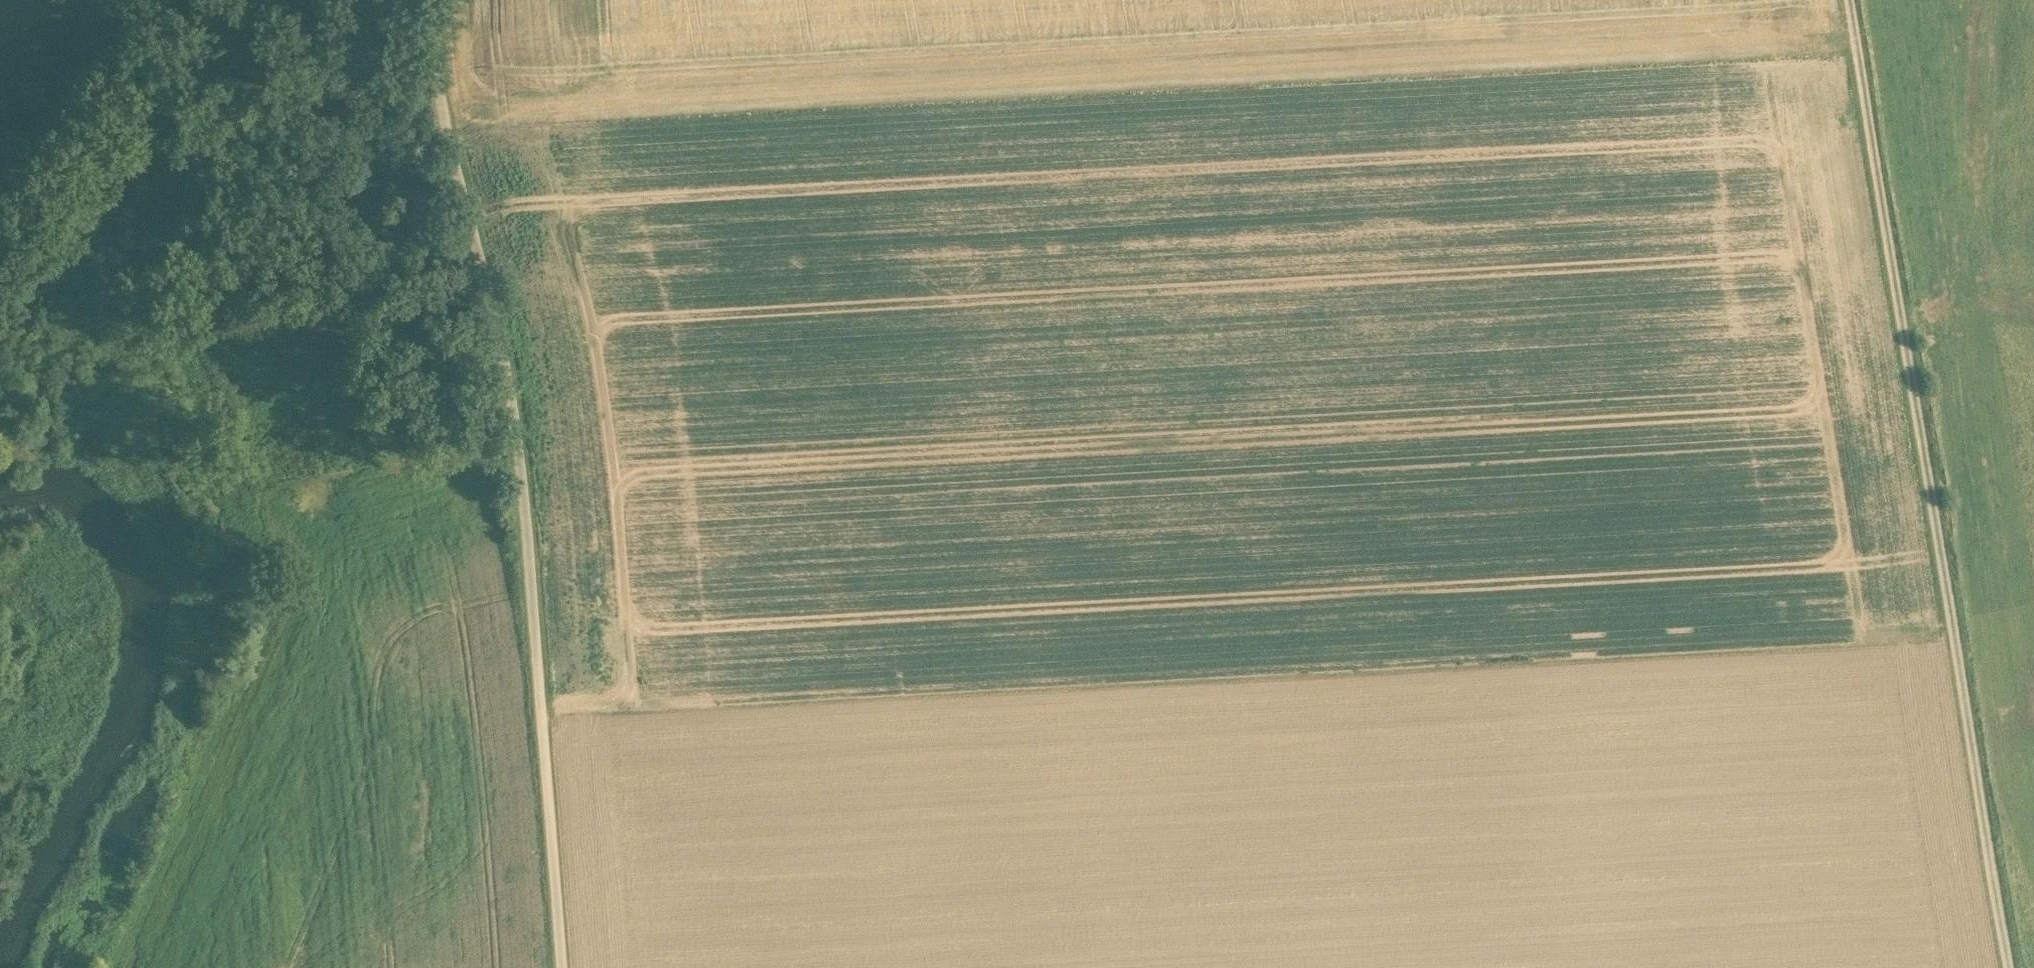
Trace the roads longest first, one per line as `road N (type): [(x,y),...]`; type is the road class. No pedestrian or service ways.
road 1 (track): [(1850,0),(2010,967)]
road 2 (track): [(442,0),(457,147),(517,358),(568,967)]

